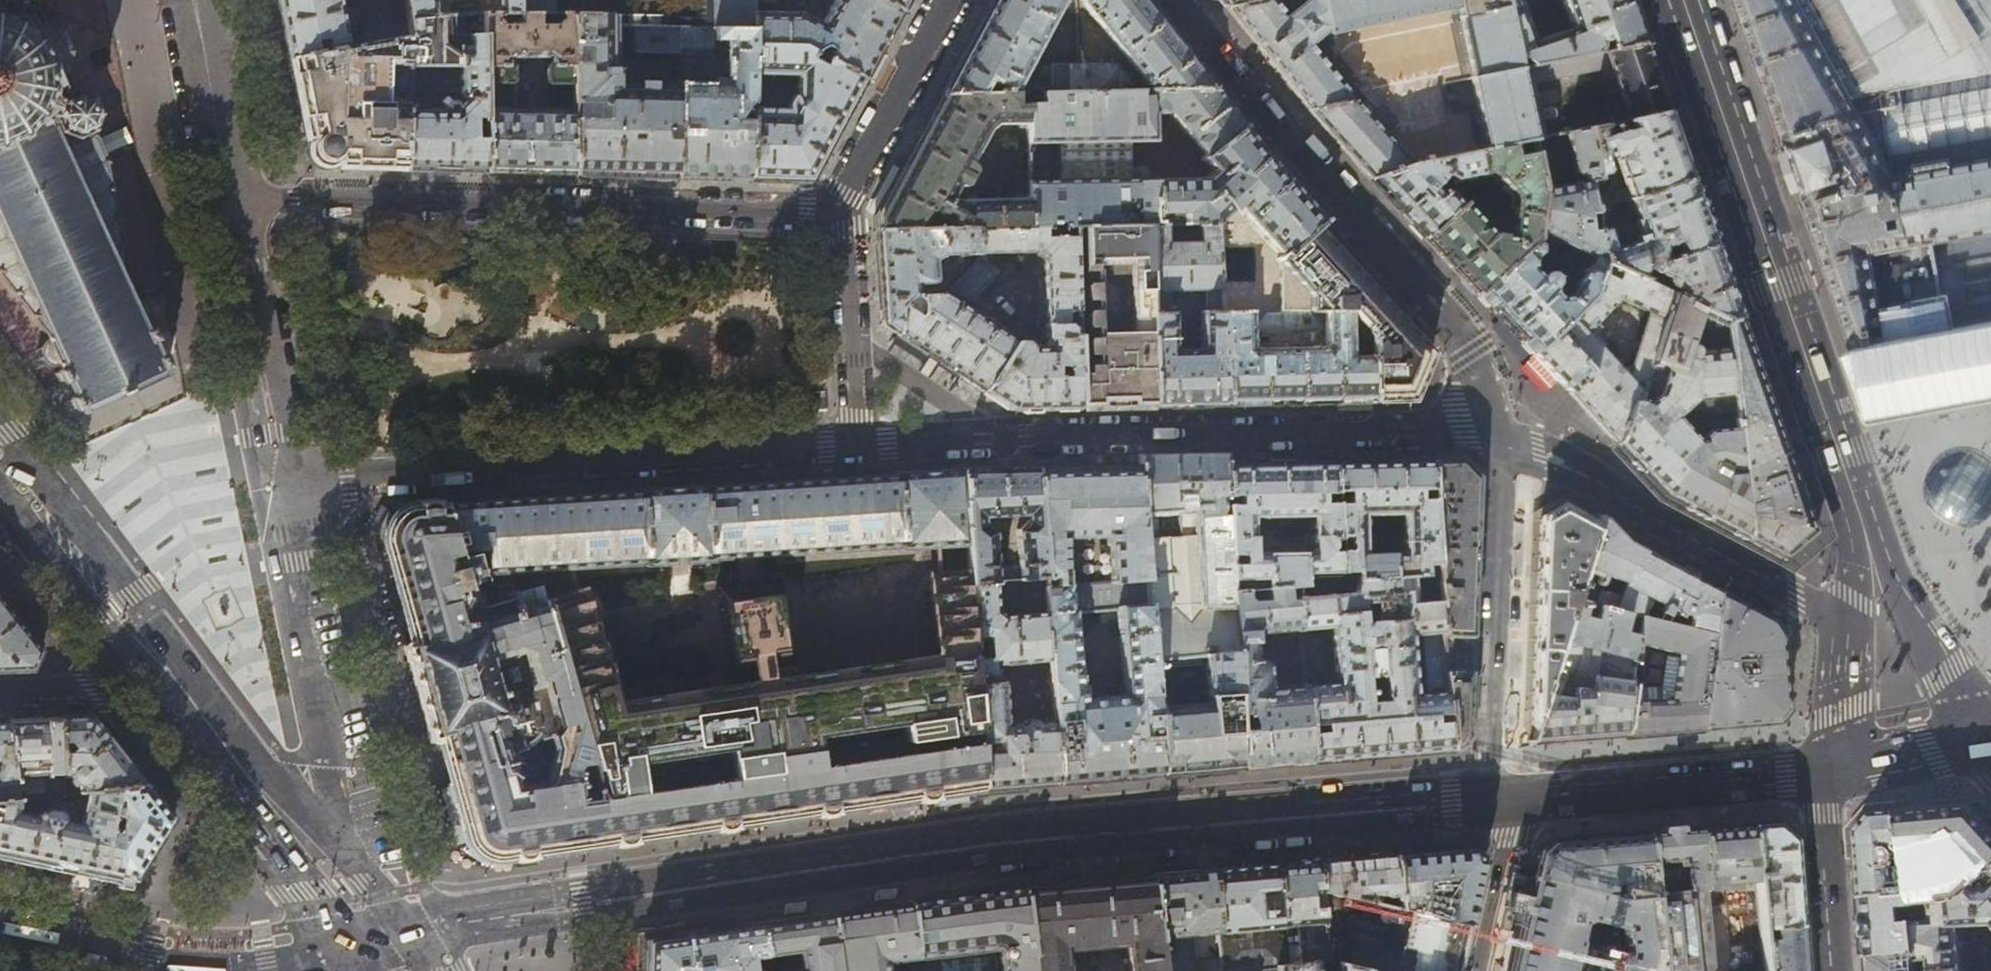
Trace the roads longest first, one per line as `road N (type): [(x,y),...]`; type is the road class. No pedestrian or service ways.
road 1 (secondary): [(378,941),(637,891),(1502,796)]
road 2 (residential): [(854,449),(1461,426),(1506,443)]
road 3 (residential): [(836,211),(227,197)]
road 4 (residential): [(286,488),(854,449)]
road 5 (secondary): [(1684,0),(1858,517)]
road 6 (residential): [(355,901),(286,488)]
road 7 (residential): [(1506,443),(1581,474),(1848,618)]
road 8 (residential): [(1506,443),(1496,752),(1502,796)]
road 9 (secondary): [(1502,796),(1830,767)]
road 10 (residential): [(227,197),(286,488)]
road 11 (primary): [(355,901),(173,681)]
road 12 (primary): [(173,681),(14,481)]
road 13 (secondary): [(1990,729),(1858,517)]
road 14 (residential): [(951,0),(836,211)]
road 15 (residential): [(854,449),(836,211)]
road 16 (tertiary): [(1830,767),(1822,815),(1836,970)]
road 17 (residential): [(193,0),(227,197)]
road 18 (primary): [(0,935),(188,970)]
road 19 (residential): [(1502,796),(1511,837),(1481,970)]
road 20 (residential): [(173,681),(0,693)]
road 21 (secondary): [(1830,767),(1990,734)]
road 22 (secondary): [(1848,618),(1830,767)]
road 23 (primary): [(254,970),(378,941)]

